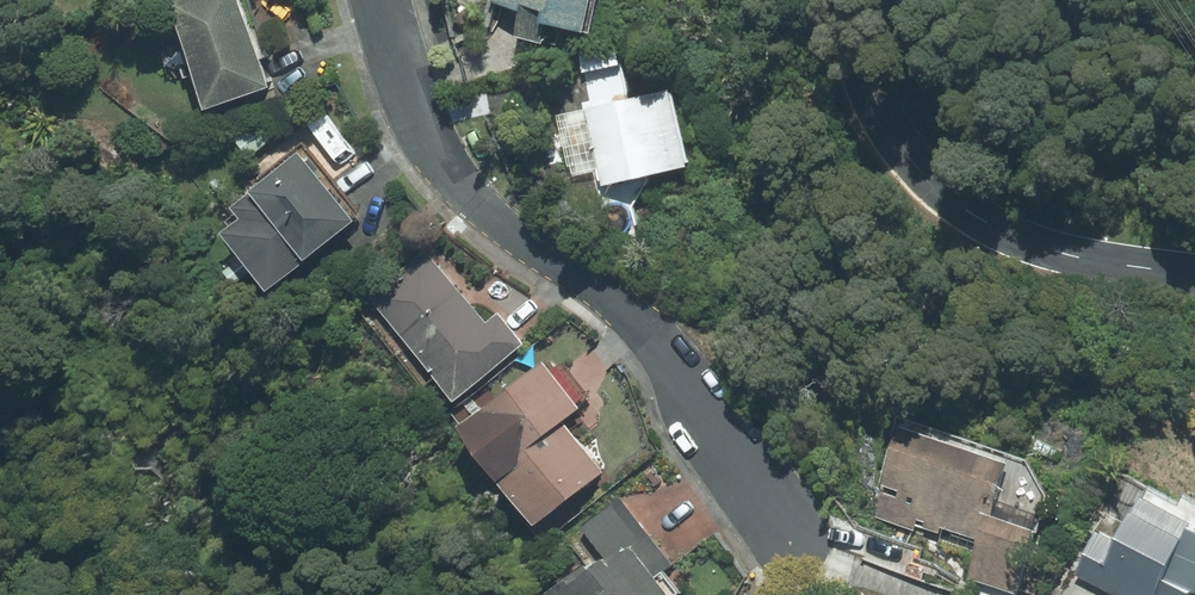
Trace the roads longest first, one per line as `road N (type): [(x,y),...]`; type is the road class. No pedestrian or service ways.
road 1 (residential): [(786,531),(642,327),(453,187),(420,133),(381,0)]
road 2 (secondary): [(1194,274),(1045,247),(957,204),(893,141),(872,106),(856,71),(848,0)]

